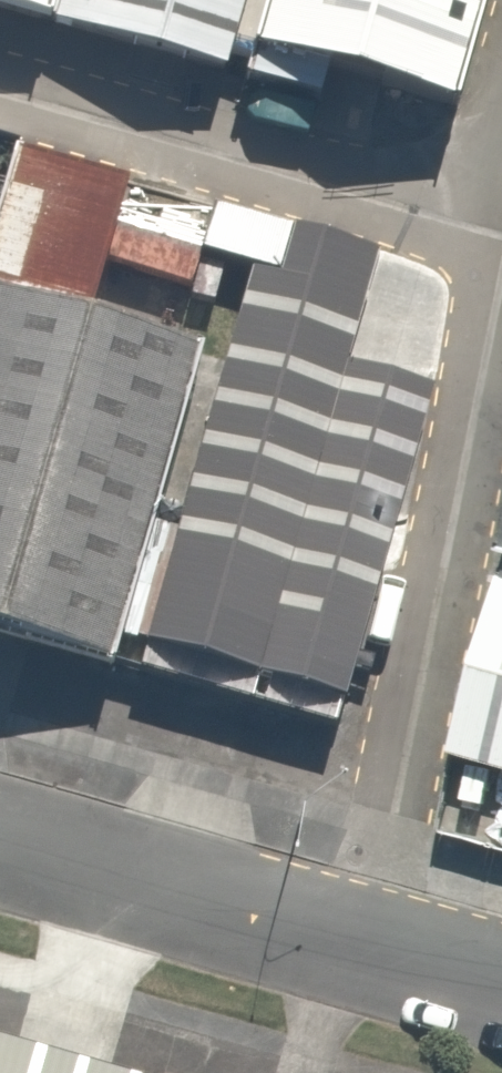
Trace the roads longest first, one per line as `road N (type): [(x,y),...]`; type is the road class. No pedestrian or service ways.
road 1 (residential): [(0,833),(501,983)]

